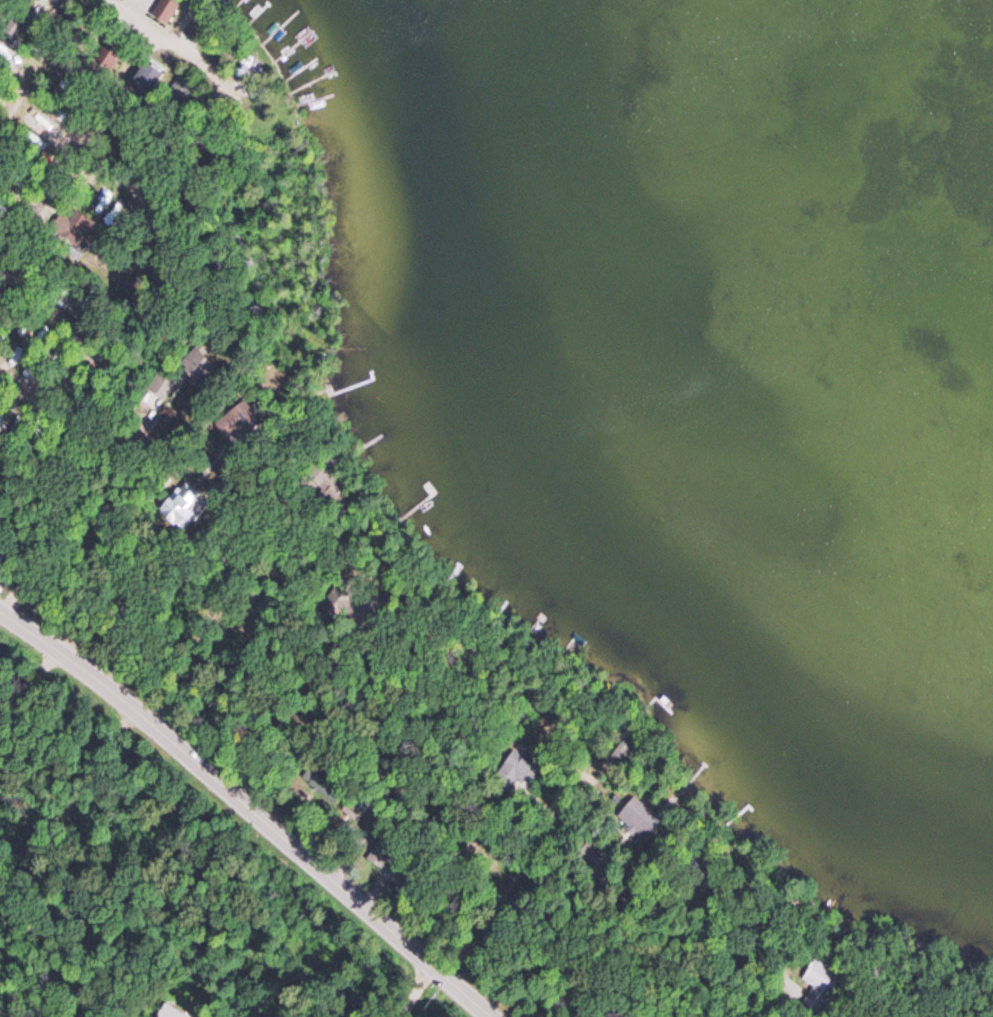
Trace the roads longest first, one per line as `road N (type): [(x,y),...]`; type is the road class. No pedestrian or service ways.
road 1 (tertiary): [(444,977),(110,688),(0,606)]

